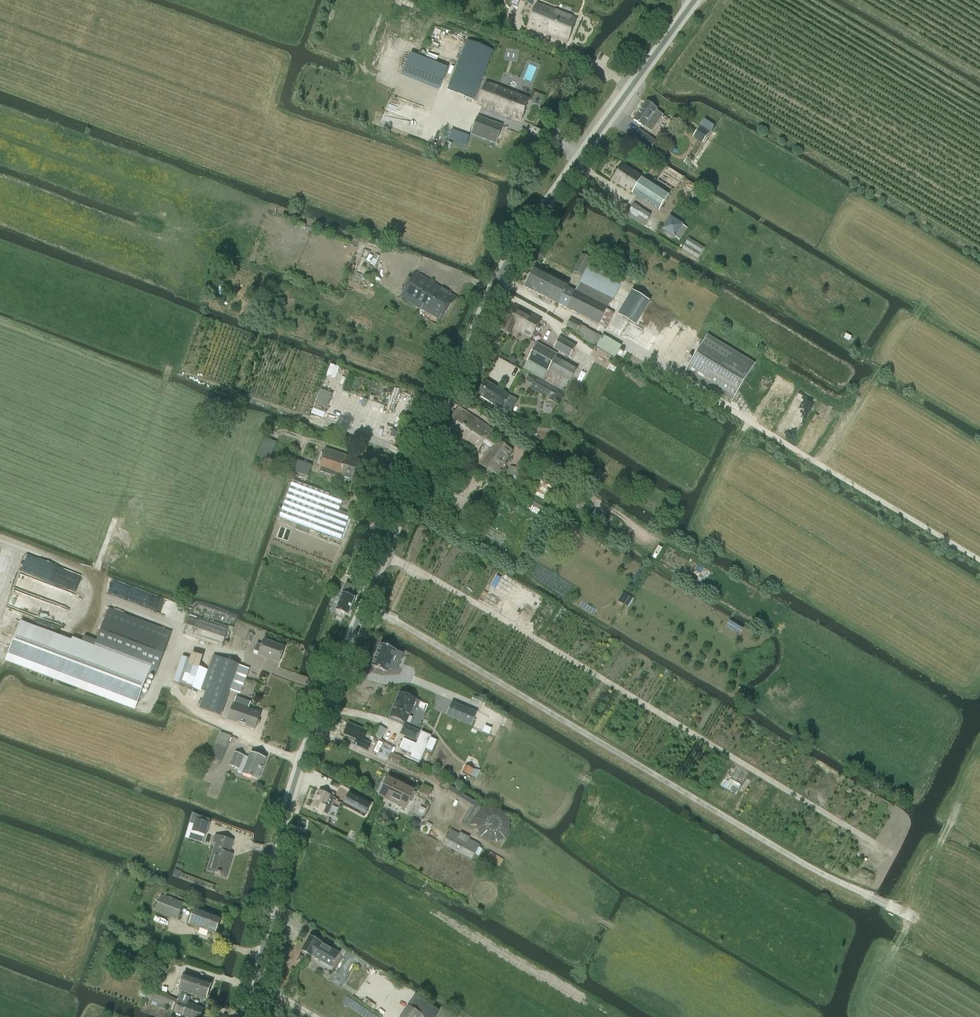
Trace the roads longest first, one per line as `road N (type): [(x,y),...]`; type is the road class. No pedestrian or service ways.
road 1 (secondary): [(254,1016),(302,759),(487,310),(532,222),(698,0)]
road 2 (track): [(412,566),(385,613),(818,871),(913,918),(895,947)]
road 3 (track): [(887,852),(385,550)]
road 4 (track): [(979,563),(503,279)]
road 5 (track): [(101,591),(94,573),(166,384),(0,322)]

